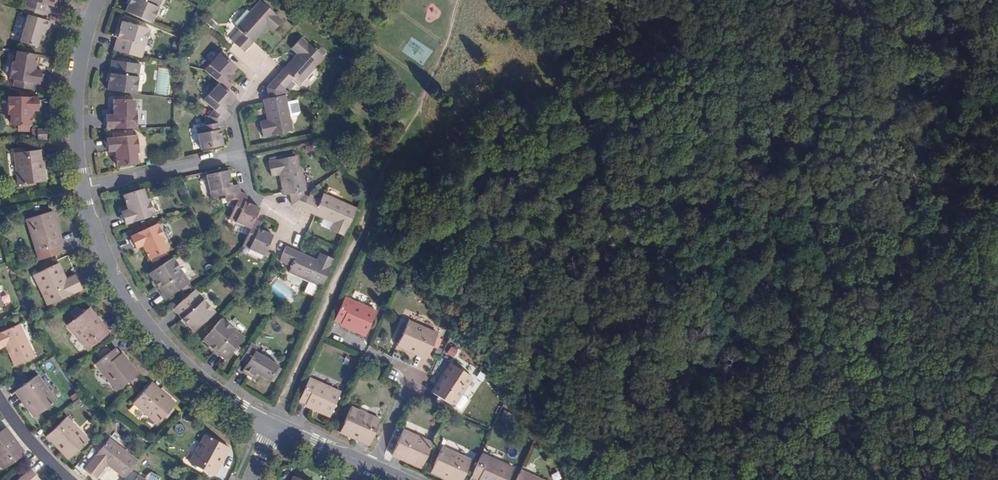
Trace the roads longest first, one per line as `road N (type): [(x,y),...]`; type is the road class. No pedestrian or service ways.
road 1 (track): [(361,227),(700,206),(997,254)]
road 2 (residential): [(273,428),(163,345),(109,269),(84,189)]
road 3 (residential): [(84,189),(76,95),(97,0)]
road 4 (residential): [(373,467),(410,374),(338,337)]
road 5 (residential): [(239,153),(84,189)]

